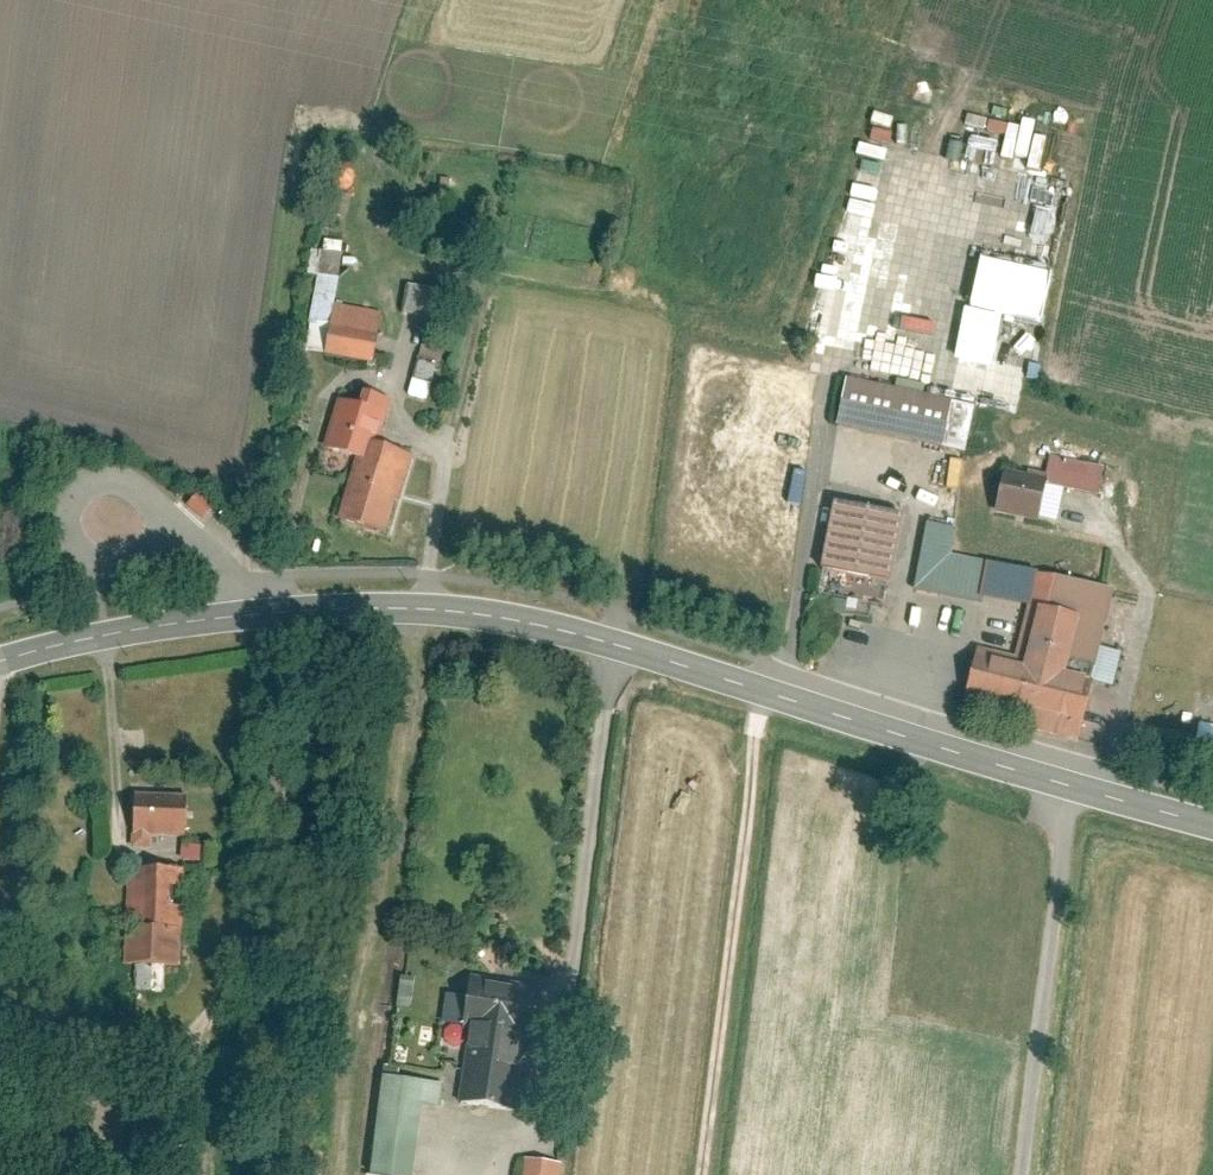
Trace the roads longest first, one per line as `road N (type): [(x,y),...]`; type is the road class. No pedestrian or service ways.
road 1 (secondary): [(242,617),(426,610),(542,627),(1212,826)]
road 2 (track): [(701,1174),(763,692)]
road 3 (track): [(1018,1174),(1066,788)]
road 4 (secondary): [(0,664),(162,625),(242,617)]
road 5 (residential): [(242,617),(231,578),(175,534),(110,522)]

